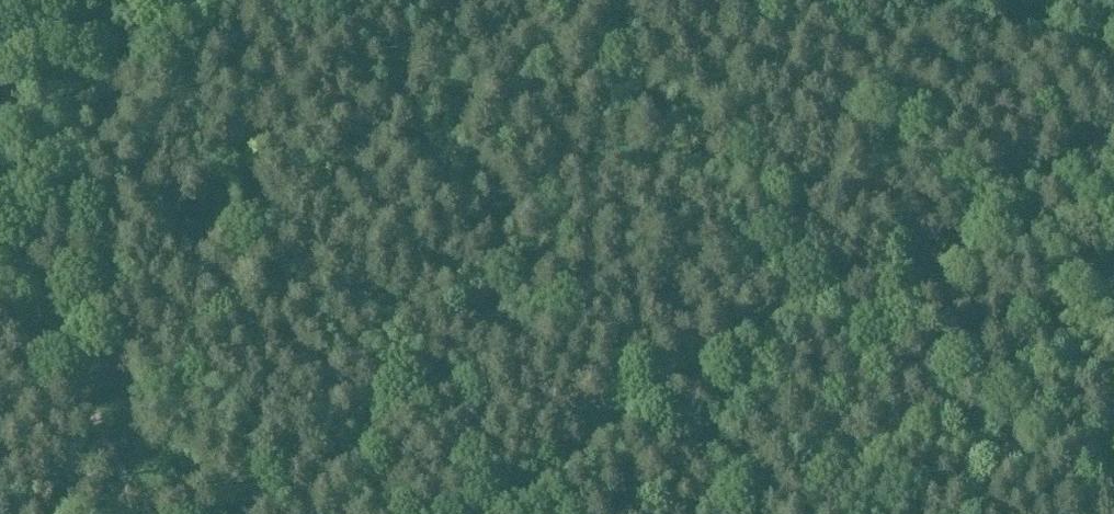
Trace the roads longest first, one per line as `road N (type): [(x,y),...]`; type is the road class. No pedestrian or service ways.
road 1 (track): [(1058,175),(993,219),(701,375),(622,423),(506,513)]
road 2 (track): [(0,179),(84,401),(146,513)]

